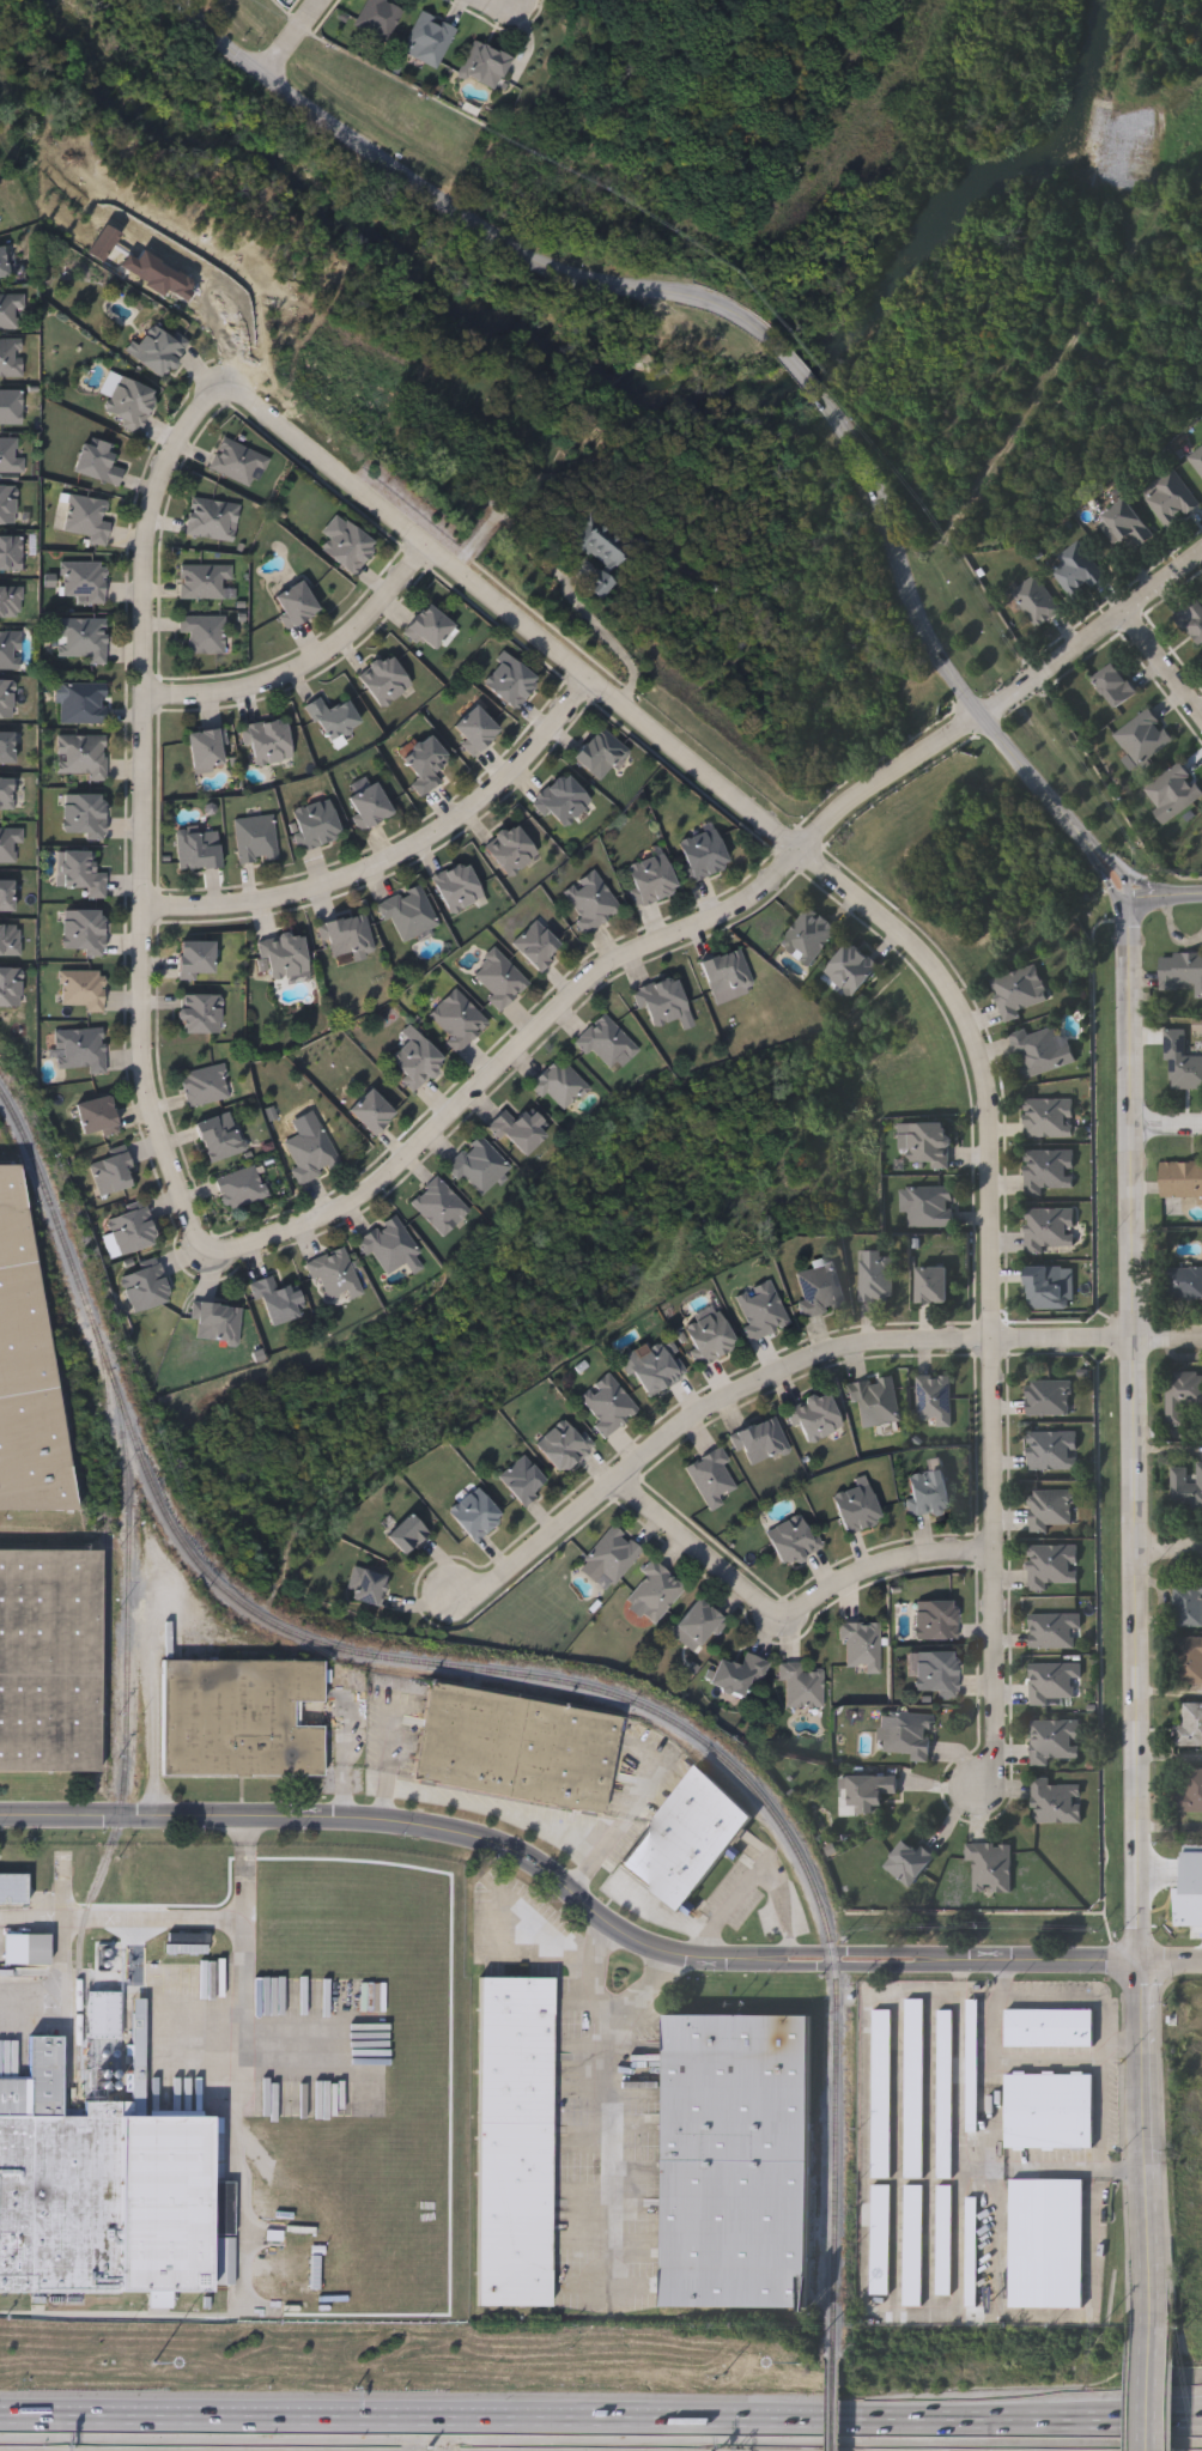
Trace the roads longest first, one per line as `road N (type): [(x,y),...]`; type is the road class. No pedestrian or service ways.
road 1 (residential): [(227,386),(904,938),(952,993),(981,1063),(990,1118),(997,1752),(981,1797)]
road 2 (tertiary): [(1157,2323),(1142,1965),(1125,900)]
road 3 (motorway): [(1097,2420),(0,2418)]
road 4 (residential): [(207,1255),(338,1217),(414,1161),(600,975),(726,920),(874,783),(983,721)]
road 5 (residential): [(227,386),(196,415),(164,471),(146,556),(148,1069),(159,1124),(207,1255)]
road 6 (tertiary): [(0,1822),(360,1820),(456,1836),(504,1854),(587,1913),(681,1958),(771,1960)]
road 7 (residential): [(451,1597),(487,1592),(734,1397),(845,1347),(1133,1341)]
road 8 (tertiary): [(773,342),(721,305),(570,277),(520,259),(266,79),(187,0)]
road 9 (residential): [(147,908),(253,904),(360,880),(504,788),(591,684)]
road 10 (tertiary): [(1085,841),(947,669),(921,621),(863,460),(833,414)]
road 11 (residential): [(621,1484),(782,1622),(852,1578),(904,1559),(994,1549)]
road 12 (residential): [(146,697),(213,697),(281,681),(354,632),(427,550)]
road 13 (residential): [(1201,564),(983,721)]
road 14 (tertiary): [(940,1960),(1142,1965)]
road 15 (tertiary): [(1155,2450),(1157,2323)]
road 16 (residential): [(1127,618),(1201,716)]

